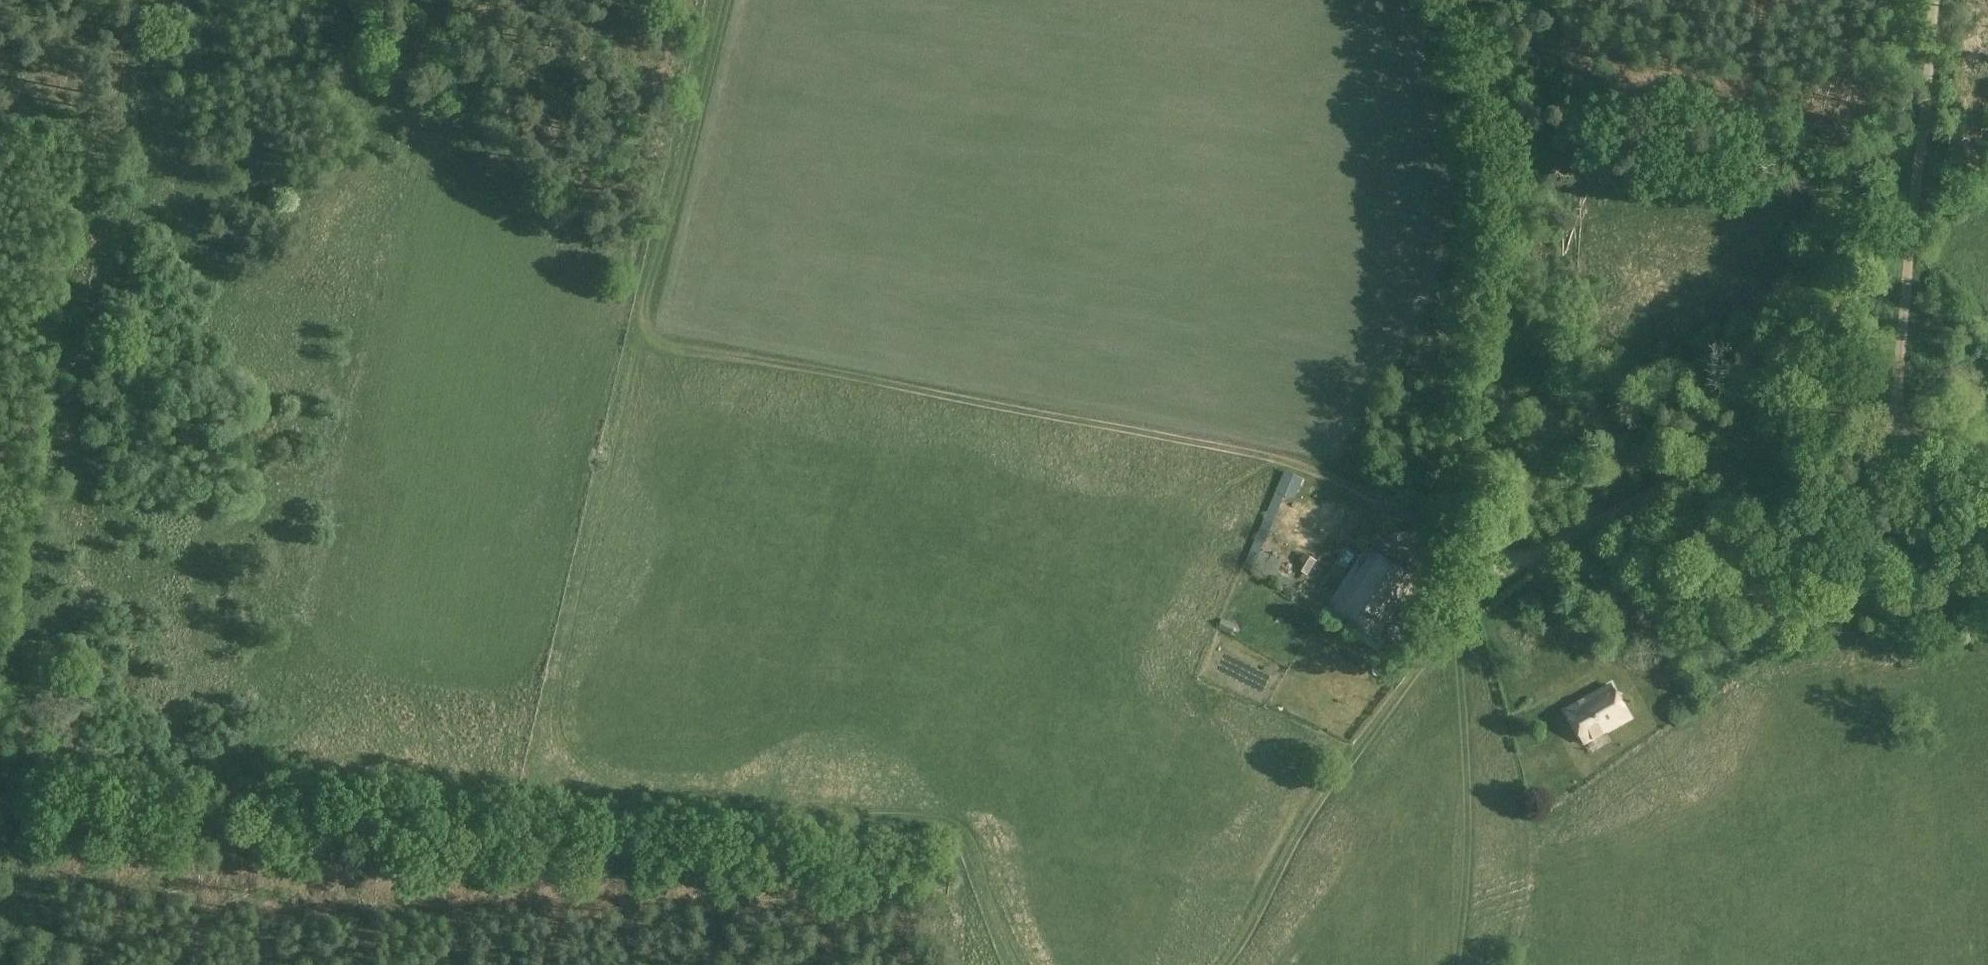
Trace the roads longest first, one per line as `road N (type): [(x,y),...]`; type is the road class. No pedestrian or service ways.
road 1 (track): [(1894,424),(1765,448),(1663,485),(1505,563),(1341,774),(1218,964)]
road 2 (track): [(1505,563),(1304,463),(759,356),(694,340),(643,315)]
road 3 (track): [(1987,457),(1894,424),(1928,0)]
road 4 (track): [(725,0),(643,315)]

